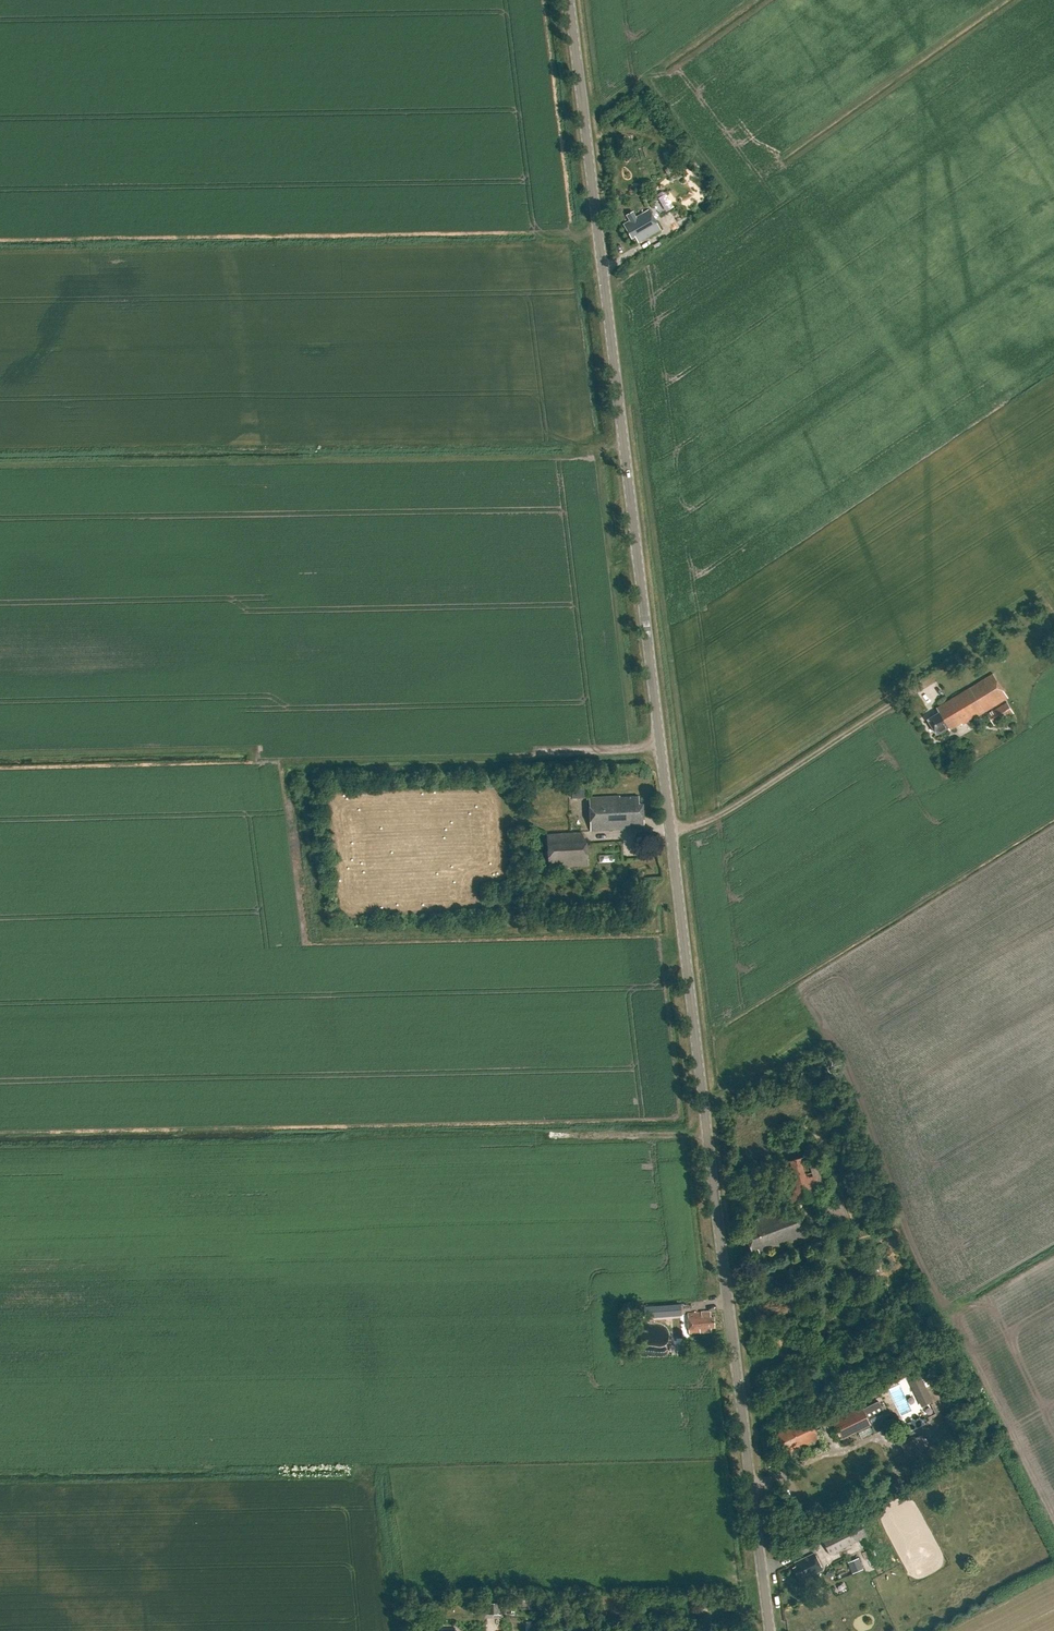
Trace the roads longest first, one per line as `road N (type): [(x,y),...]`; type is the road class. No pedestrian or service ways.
road 1 (unclassified): [(770,1630),(568,0)]
road 2 (track): [(669,823),(719,814),(889,701)]

